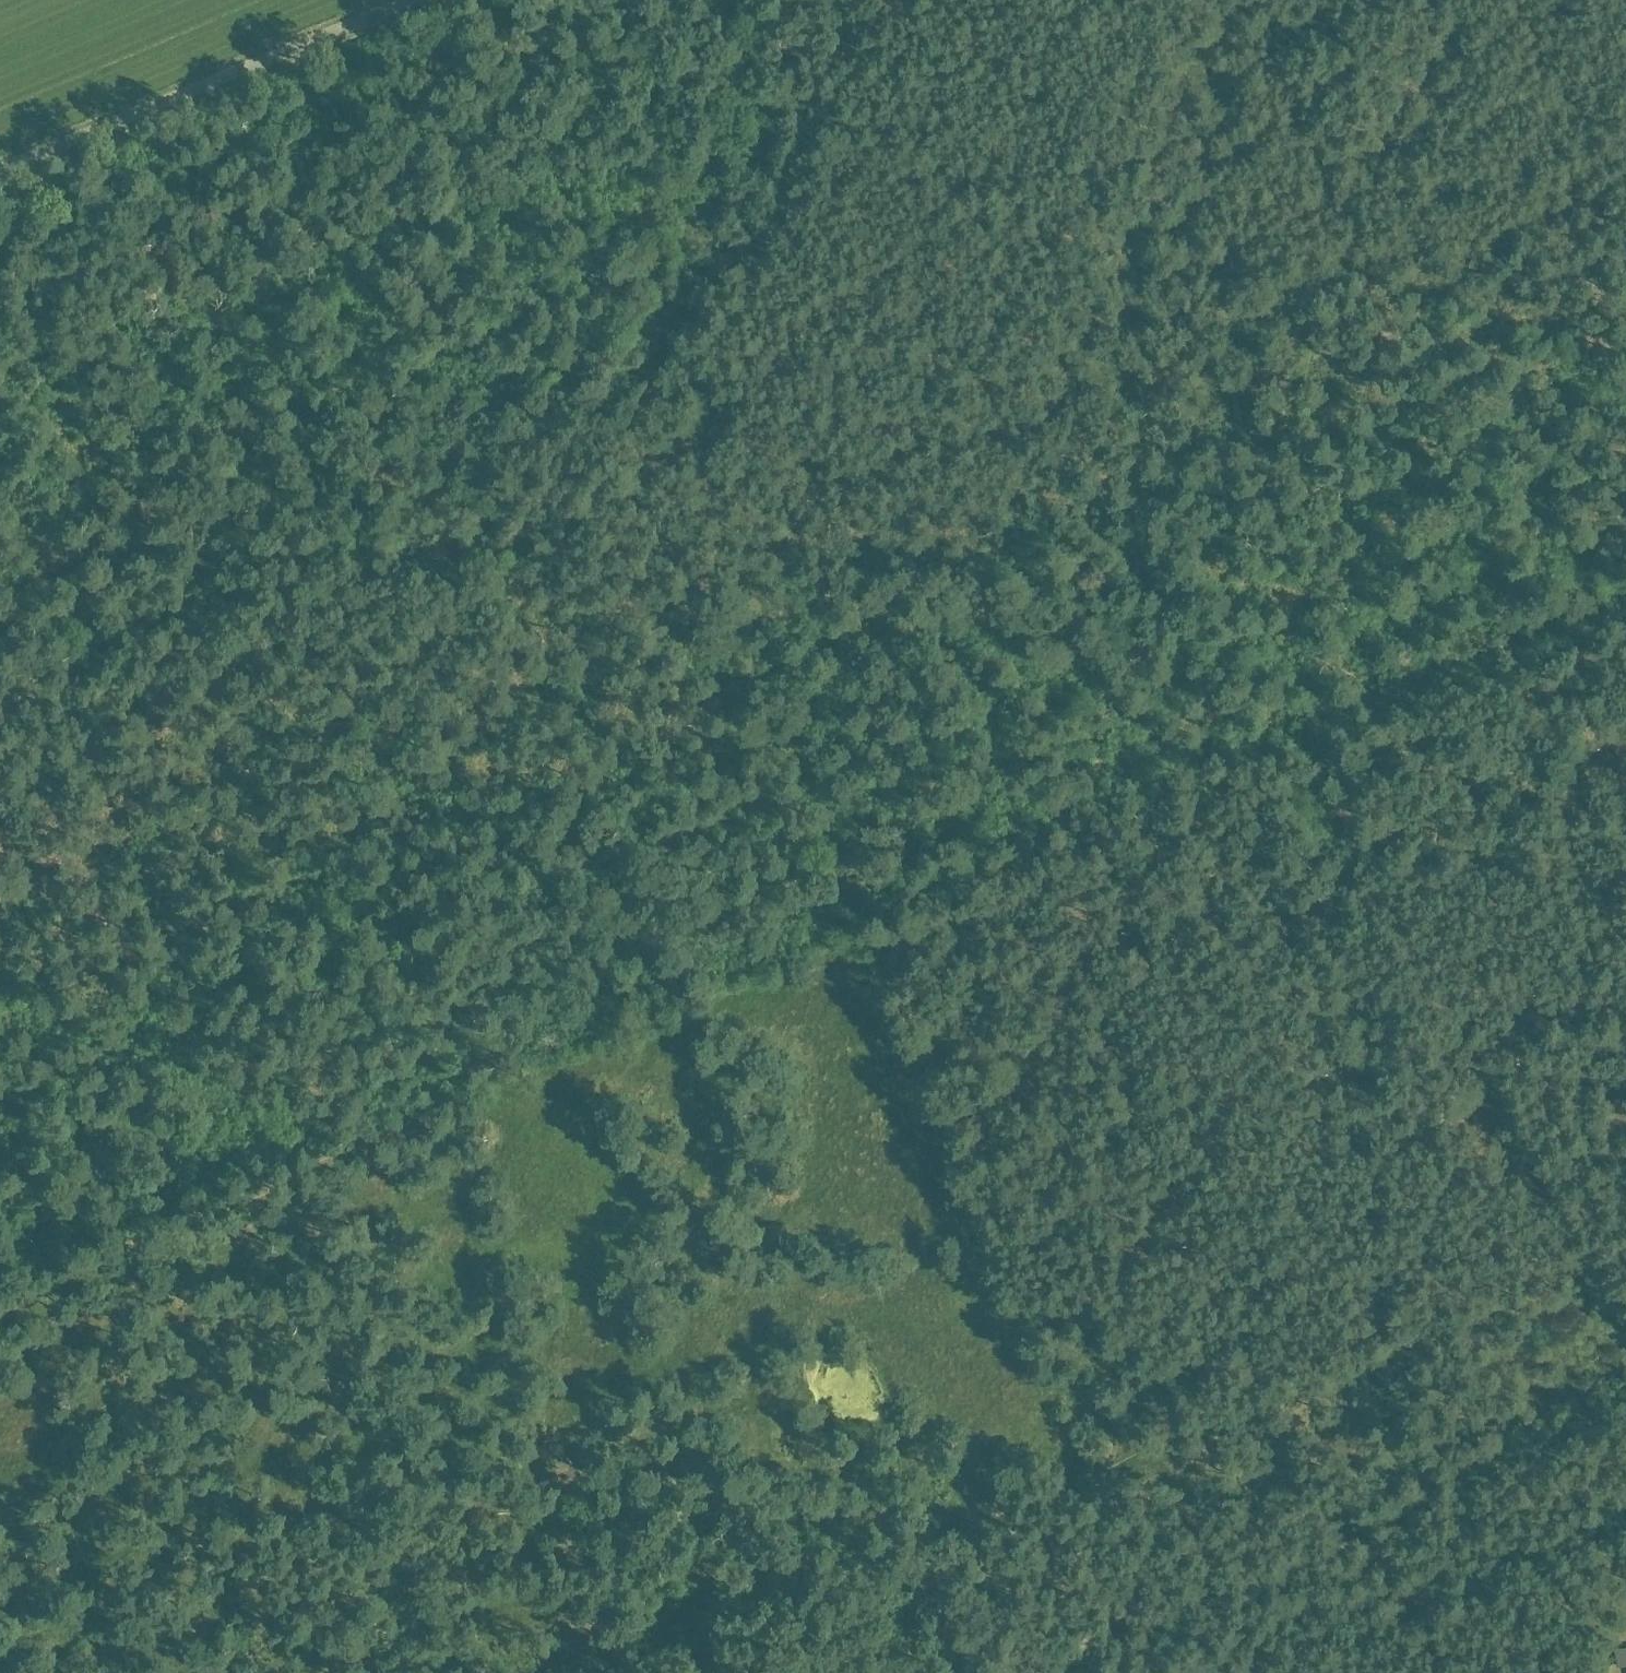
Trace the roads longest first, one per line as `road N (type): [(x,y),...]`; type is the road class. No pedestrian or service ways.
road 1 (track): [(0,200),(541,0)]

